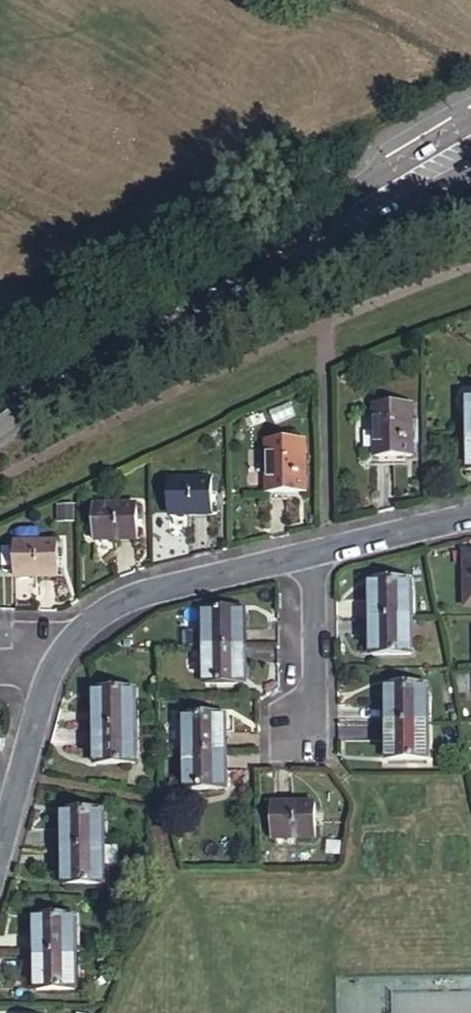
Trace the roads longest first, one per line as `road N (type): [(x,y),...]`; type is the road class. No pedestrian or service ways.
road 1 (tertiary): [(470,116),(0,390)]
road 2 (tertiary): [(0,427),(101,364),(470,169)]
road 3 (residential): [(314,551),(148,591),(77,632),(50,674),(0,848)]
road 4 (residential): [(314,551),(314,712),(293,730)]
road 5 (residential): [(470,514),(314,551)]

